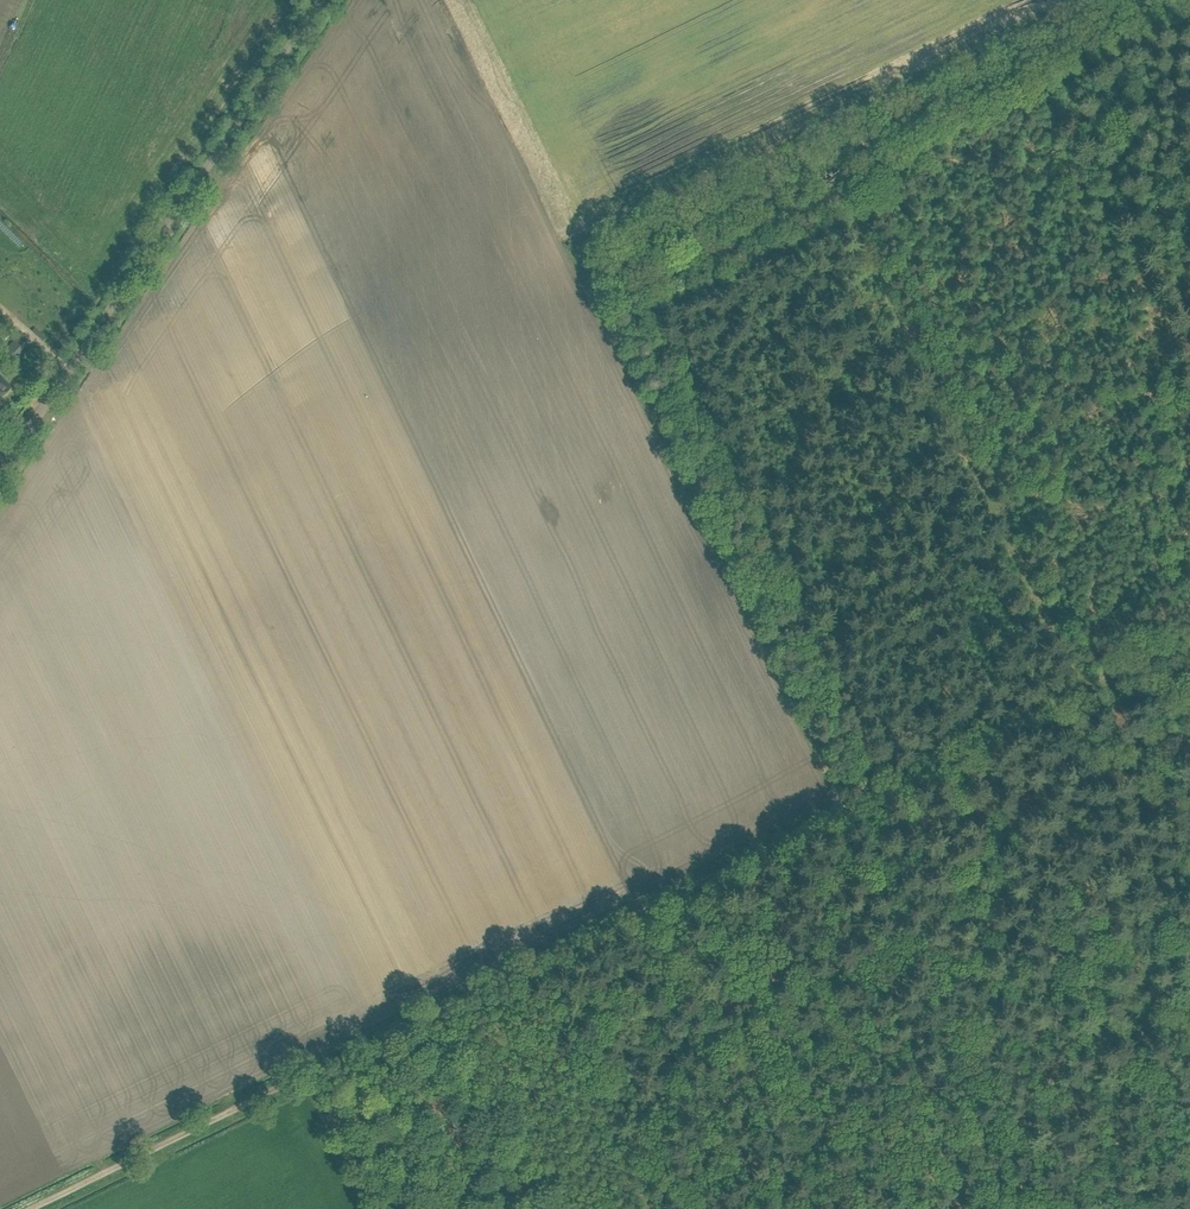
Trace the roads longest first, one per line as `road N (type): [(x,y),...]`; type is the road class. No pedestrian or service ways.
road 1 (track): [(838,817),(593,304),(1189,13)]
road 2 (track): [(307,1074),(1189,646)]
road 3 (unclassified): [(0,471),(319,0)]
road 4 (unclassified): [(30,1208),(307,1074)]
road 5 (track): [(676,1208),(539,962)]

